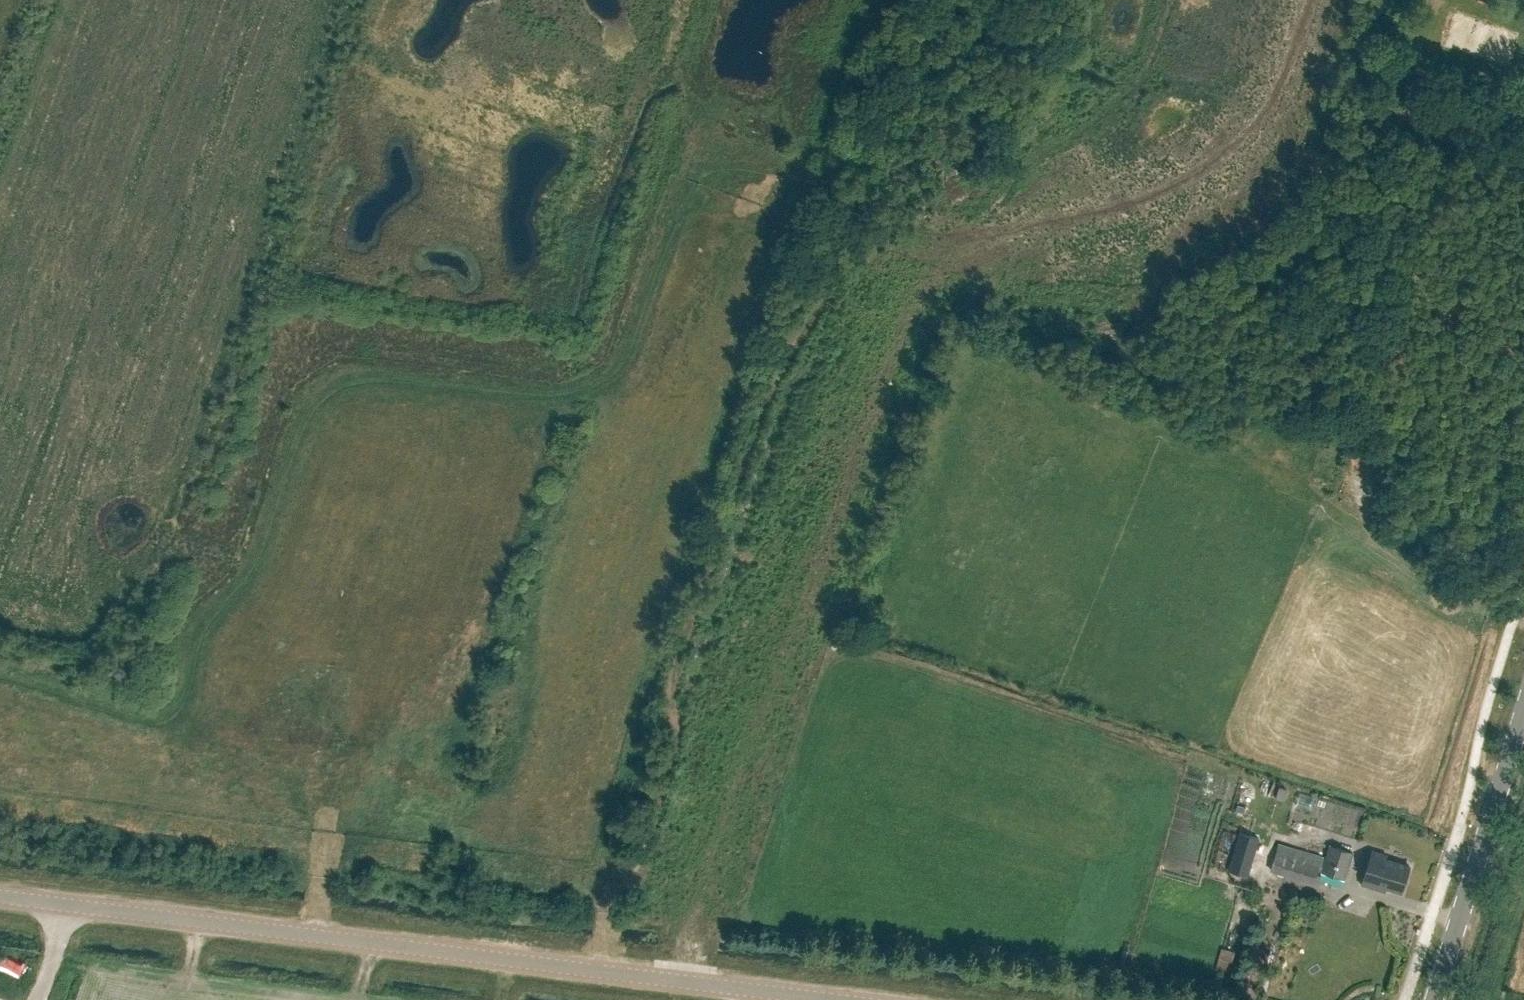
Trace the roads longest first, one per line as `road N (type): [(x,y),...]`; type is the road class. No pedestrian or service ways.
road 1 (unclassified): [(836,999),(0,895)]
road 2 (tertiary): [(1432,999),(1523,706)]

